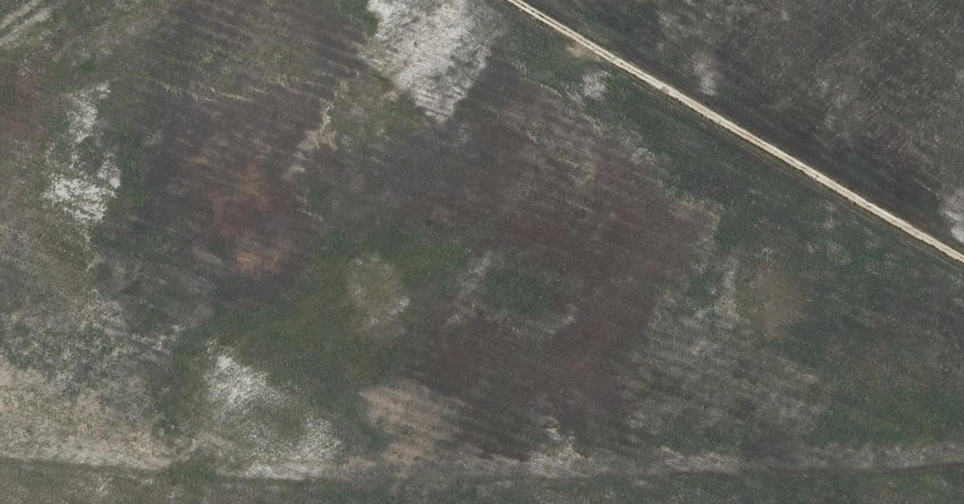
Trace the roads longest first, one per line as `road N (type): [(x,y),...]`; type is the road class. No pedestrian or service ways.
road 1 (track): [(0,442),(322,466),(963,454)]
road 2 (track): [(521,0),(963,252)]

